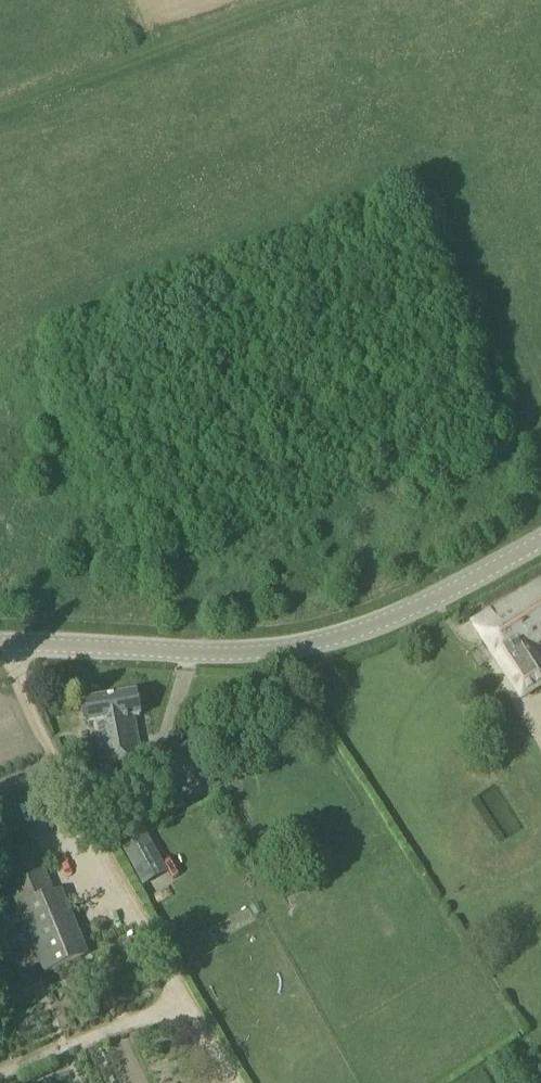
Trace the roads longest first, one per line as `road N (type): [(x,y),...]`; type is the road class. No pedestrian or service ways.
road 1 (tertiary): [(540,547),(412,615),(322,645),(210,654),(0,648)]
road 2 (track): [(235,1082),(33,707),(14,648)]

